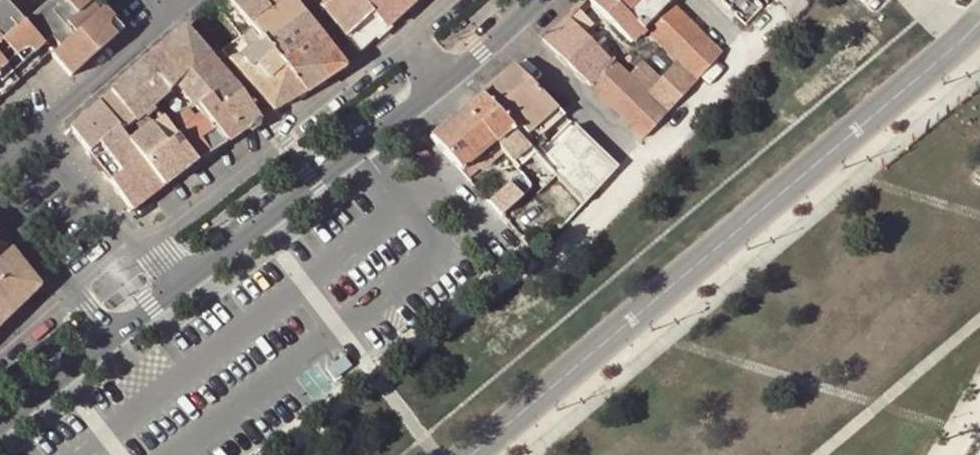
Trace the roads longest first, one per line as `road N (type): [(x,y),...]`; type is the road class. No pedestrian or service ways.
road 1 (tertiary): [(466,454),(979,17)]
road 2 (unclassified): [(172,288),(443,87),(502,21)]
road 3 (residential): [(172,288),(42,133)]
road 4 (residential): [(502,21),(639,163)]
road 5 (residential): [(42,133),(186,0)]
road 6 (residential): [(111,334),(0,211)]
road 7 (residential): [(639,163),(745,51)]
road 8 (unclassified): [(0,418),(111,334)]

